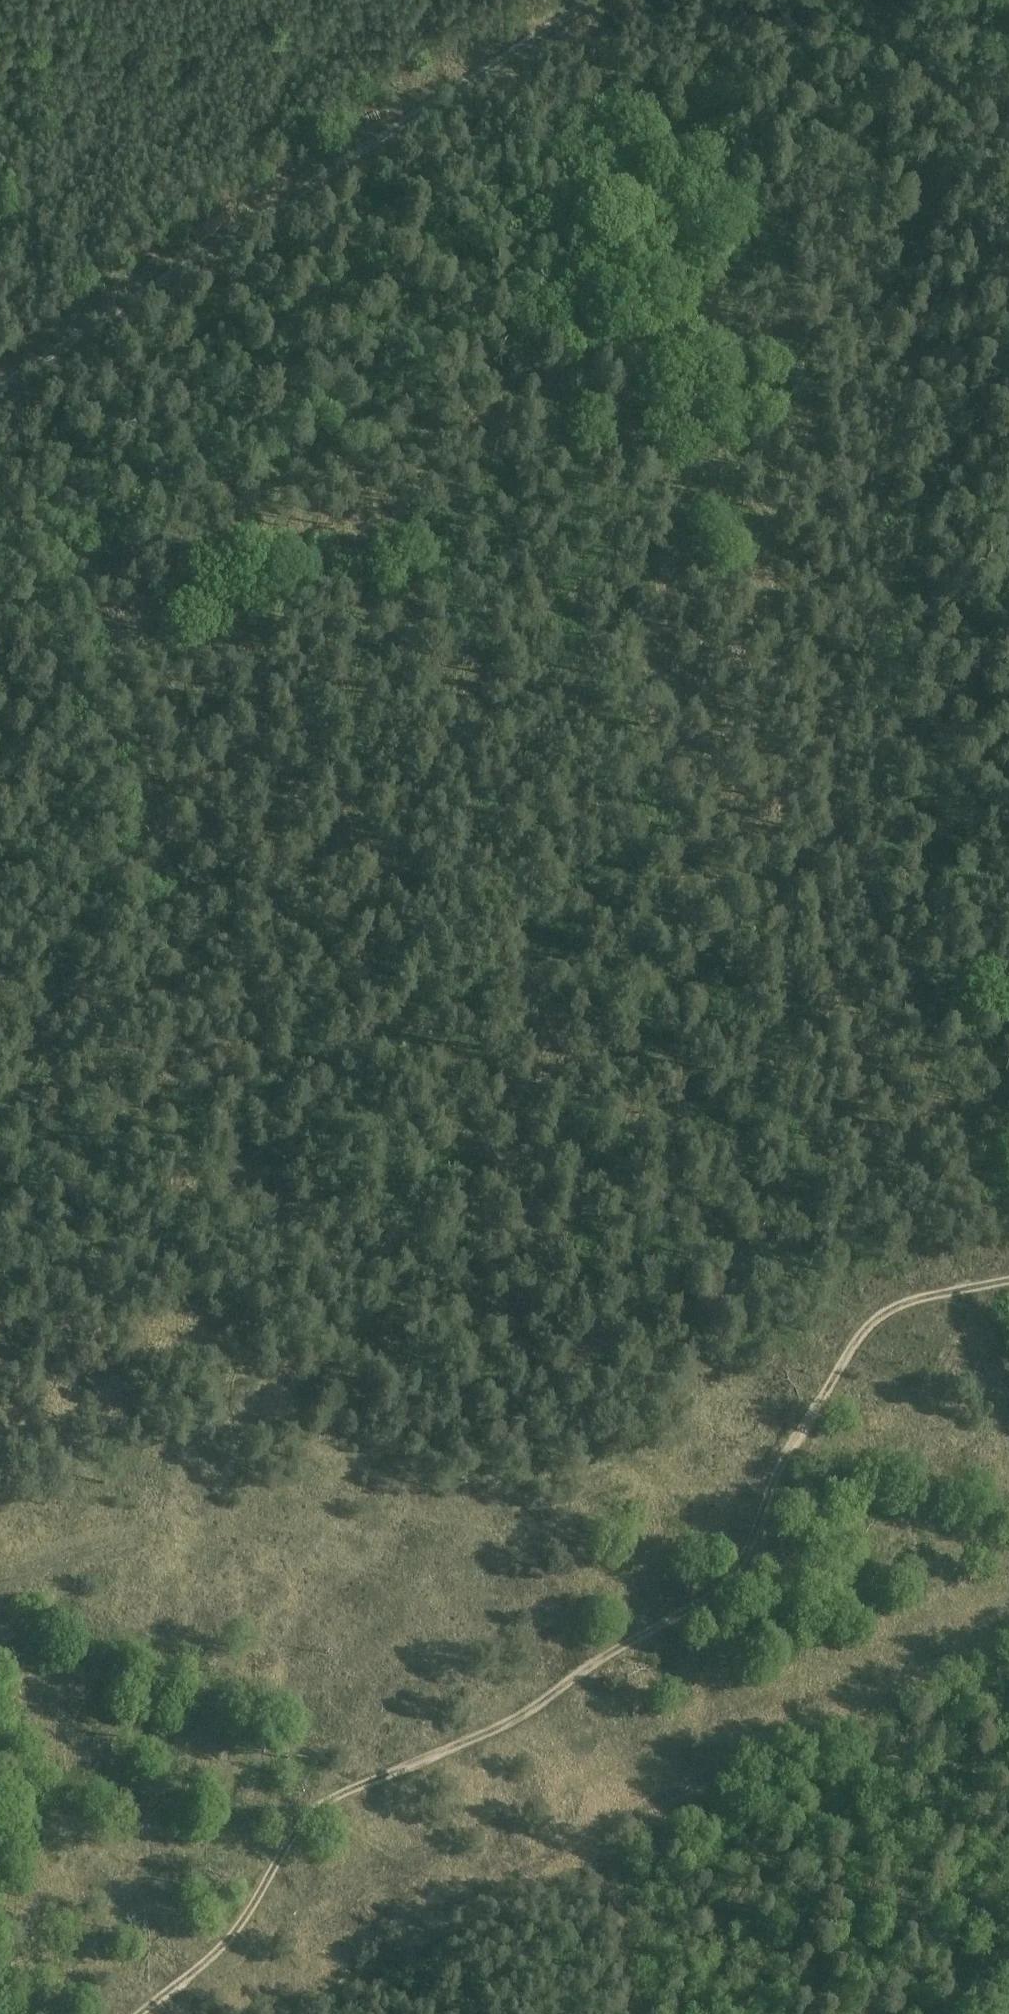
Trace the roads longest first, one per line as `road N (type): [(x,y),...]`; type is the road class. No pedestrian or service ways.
road 1 (track): [(141,2013),(223,1949),(301,1823),(323,1805),(506,1724),(726,1583),(753,1542),(789,1446),(875,1318),(926,1295),(1008,1279)]
road 2 (track): [(588,0),(0,387)]

